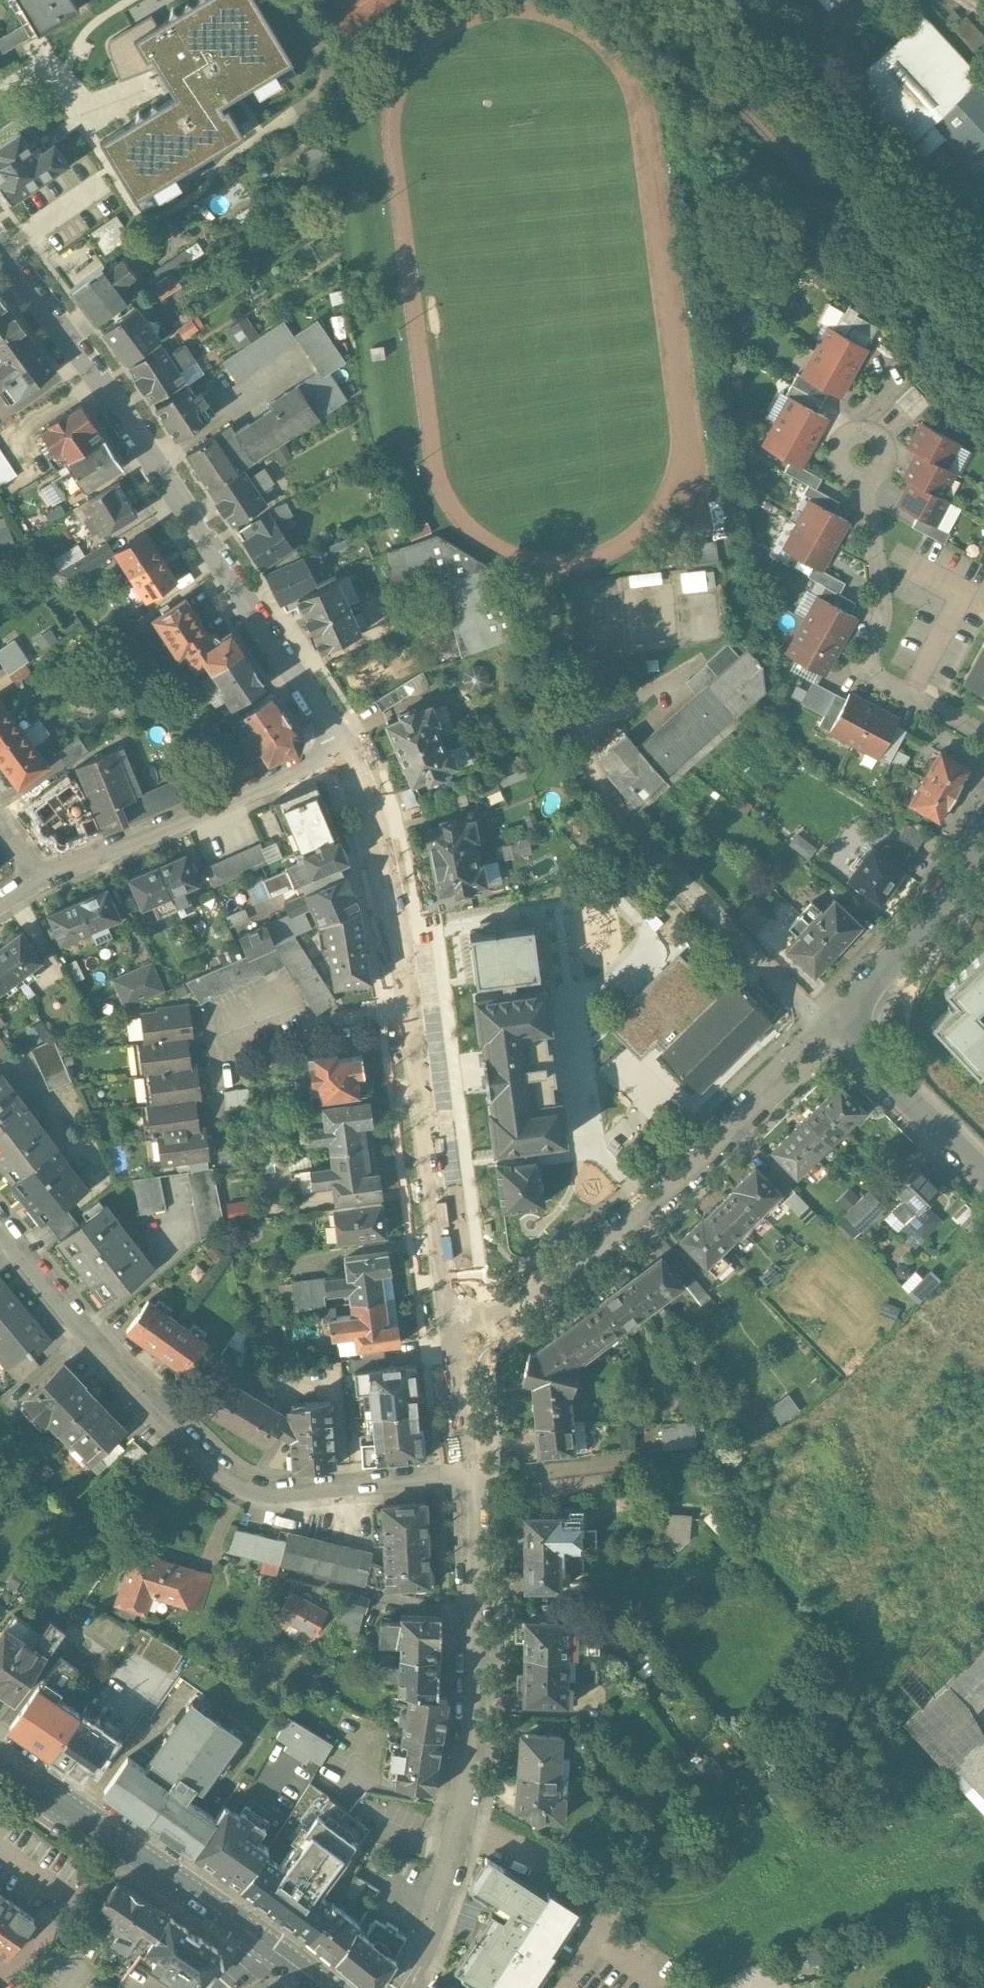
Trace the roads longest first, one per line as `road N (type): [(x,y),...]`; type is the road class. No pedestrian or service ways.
road 1 (residential): [(346,743),(0,241)]
road 2 (residential): [(0,1216),(110,1353),(199,1448),(234,1471),(288,1487),(469,1473)]
road 3 (residential): [(453,1310),(407,941),(346,743)]
road 4 (residential): [(469,1473),(479,1613),(472,1763),(439,1919),(404,1987)]
road 5 (residential): [(832,1027),(668,1195),(570,1274)]
road 6 (residential): [(346,743),(39,880)]
road 7 (tertiary): [(271,1949),(0,1754)]
road 8 (residential): [(874,475),(888,593),(876,648),(882,671),(983,728)]
road 9 (residential): [(983,825),(832,1027)]
road 10 (residential): [(832,1027),(983,1171)]
road 11 (residential): [(456,1348),(527,1314),(570,1274)]
road 12 (residential): [(469,1473),(456,1348)]
road 13 (residential): [(570,1274),(512,1298),(453,1310)]

